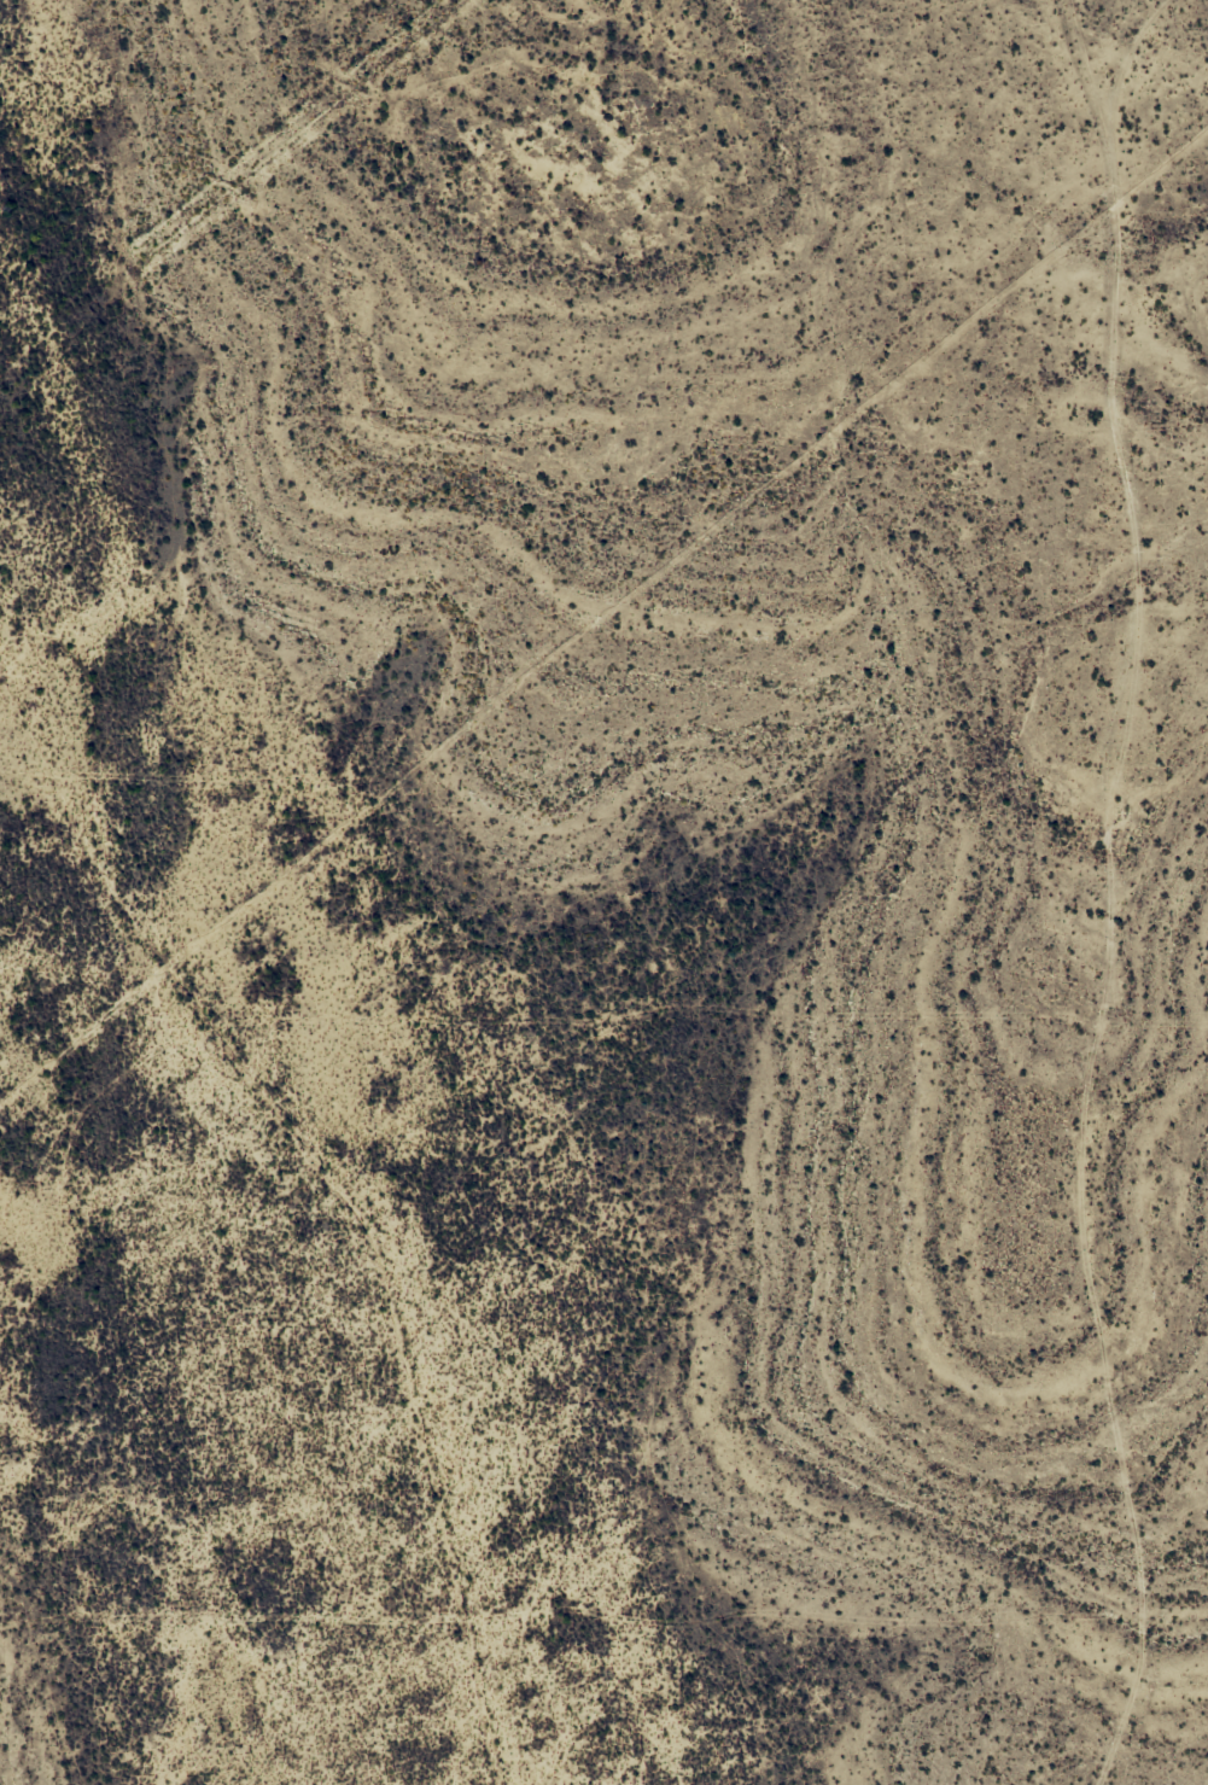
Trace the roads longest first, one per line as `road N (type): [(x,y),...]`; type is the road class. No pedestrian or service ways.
road 1 (track): [(1109,1784),(1146,1657),(1140,1476),(1081,1183),(1128,654),(1128,491),(1098,329),(1110,65),(1075,35),(1067,0)]

